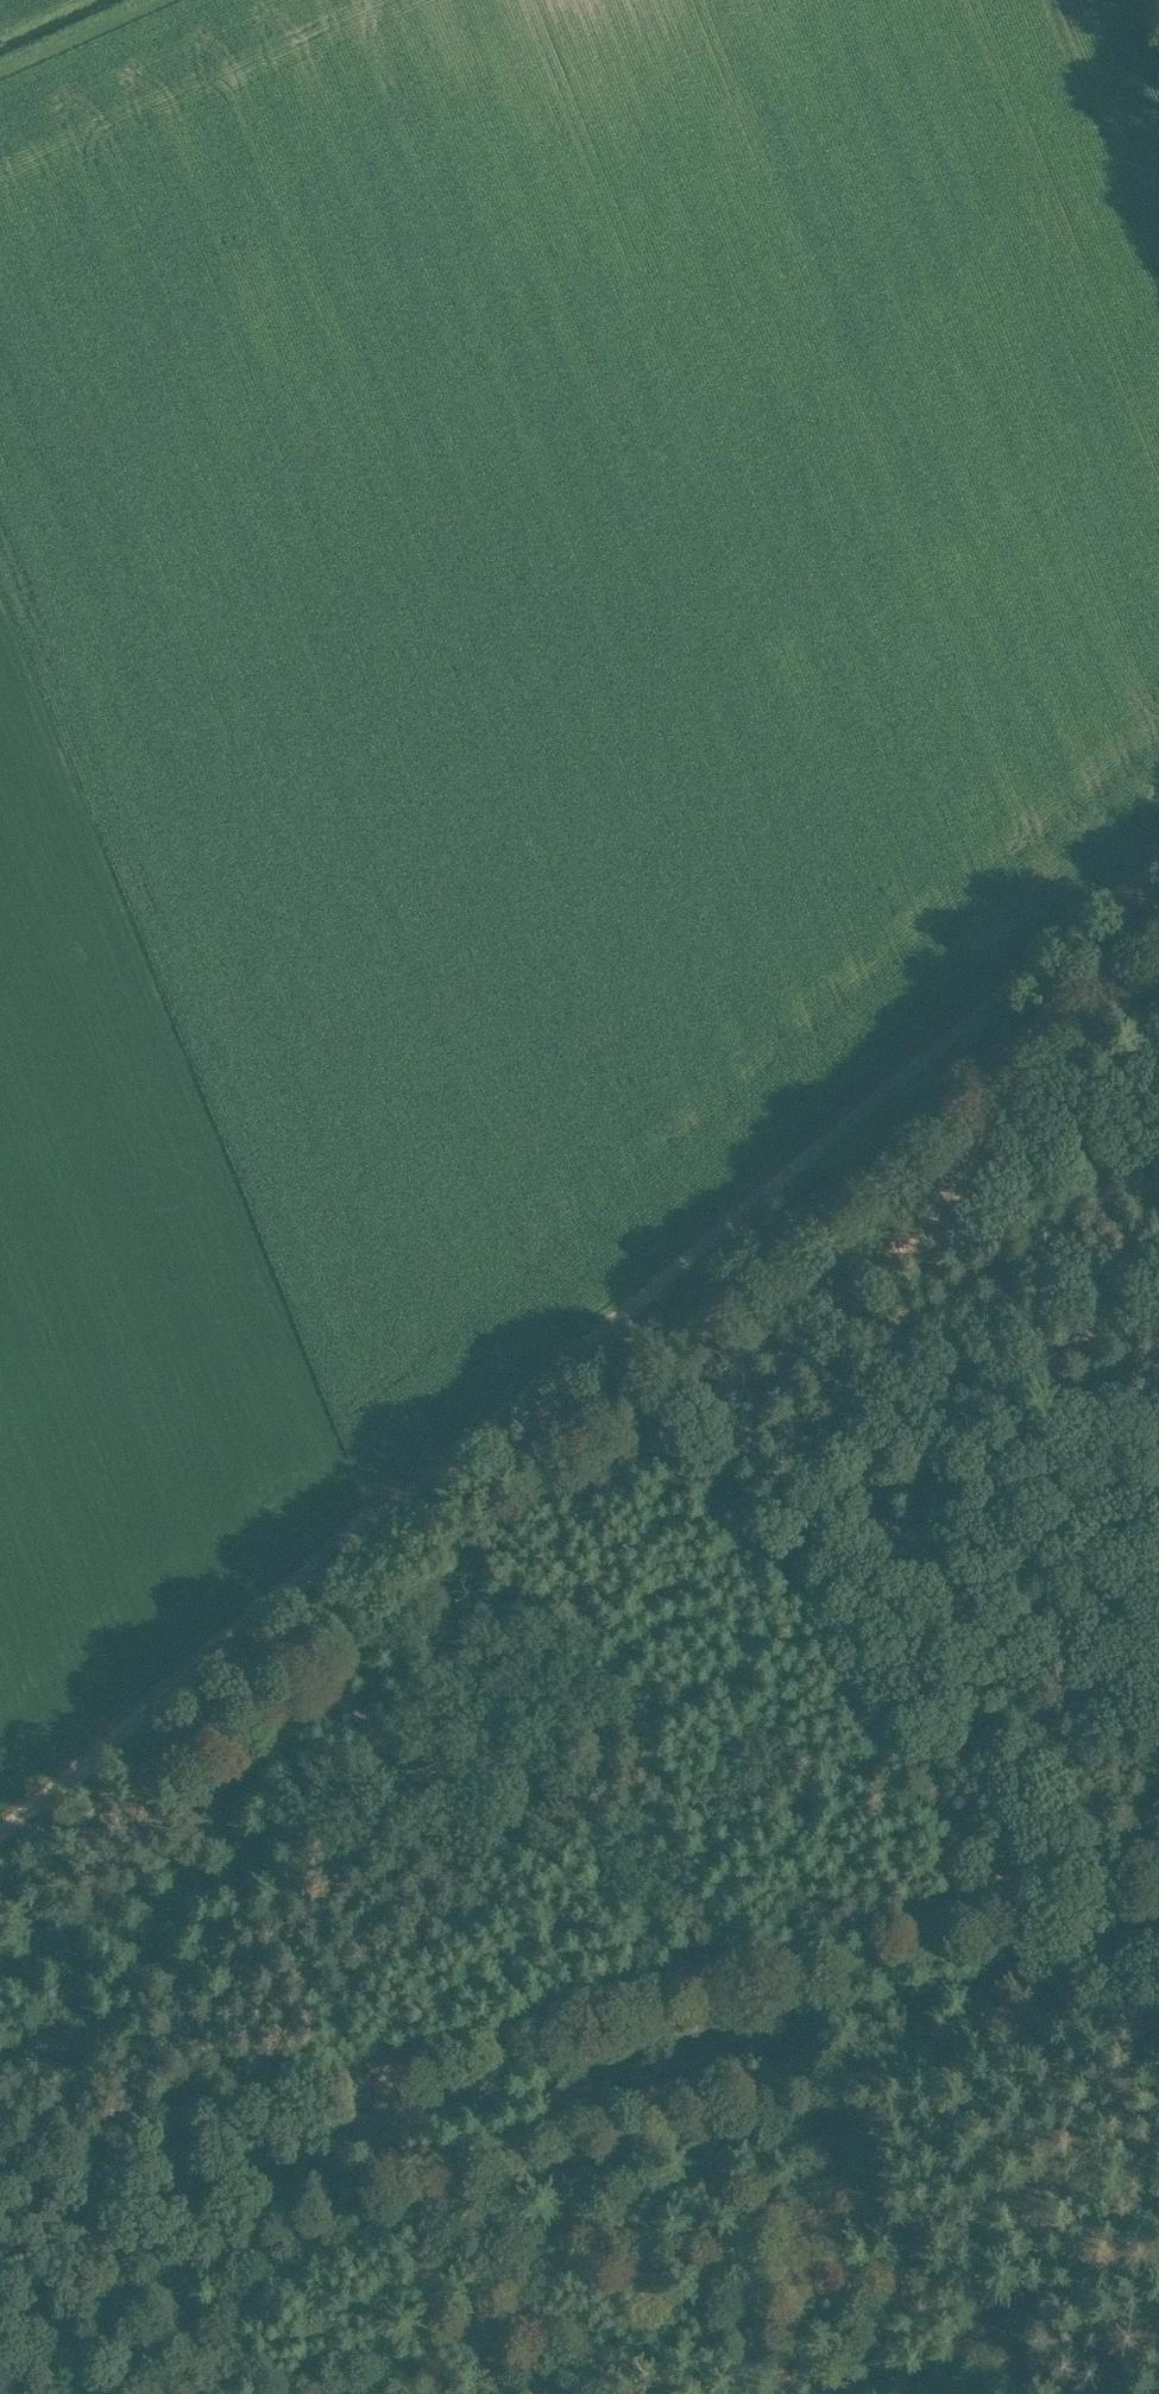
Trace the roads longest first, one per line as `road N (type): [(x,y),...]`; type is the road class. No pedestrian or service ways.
road 1 (track): [(0,1828),(1158,853)]
road 2 (track): [(1158,1926),(0,2225)]

